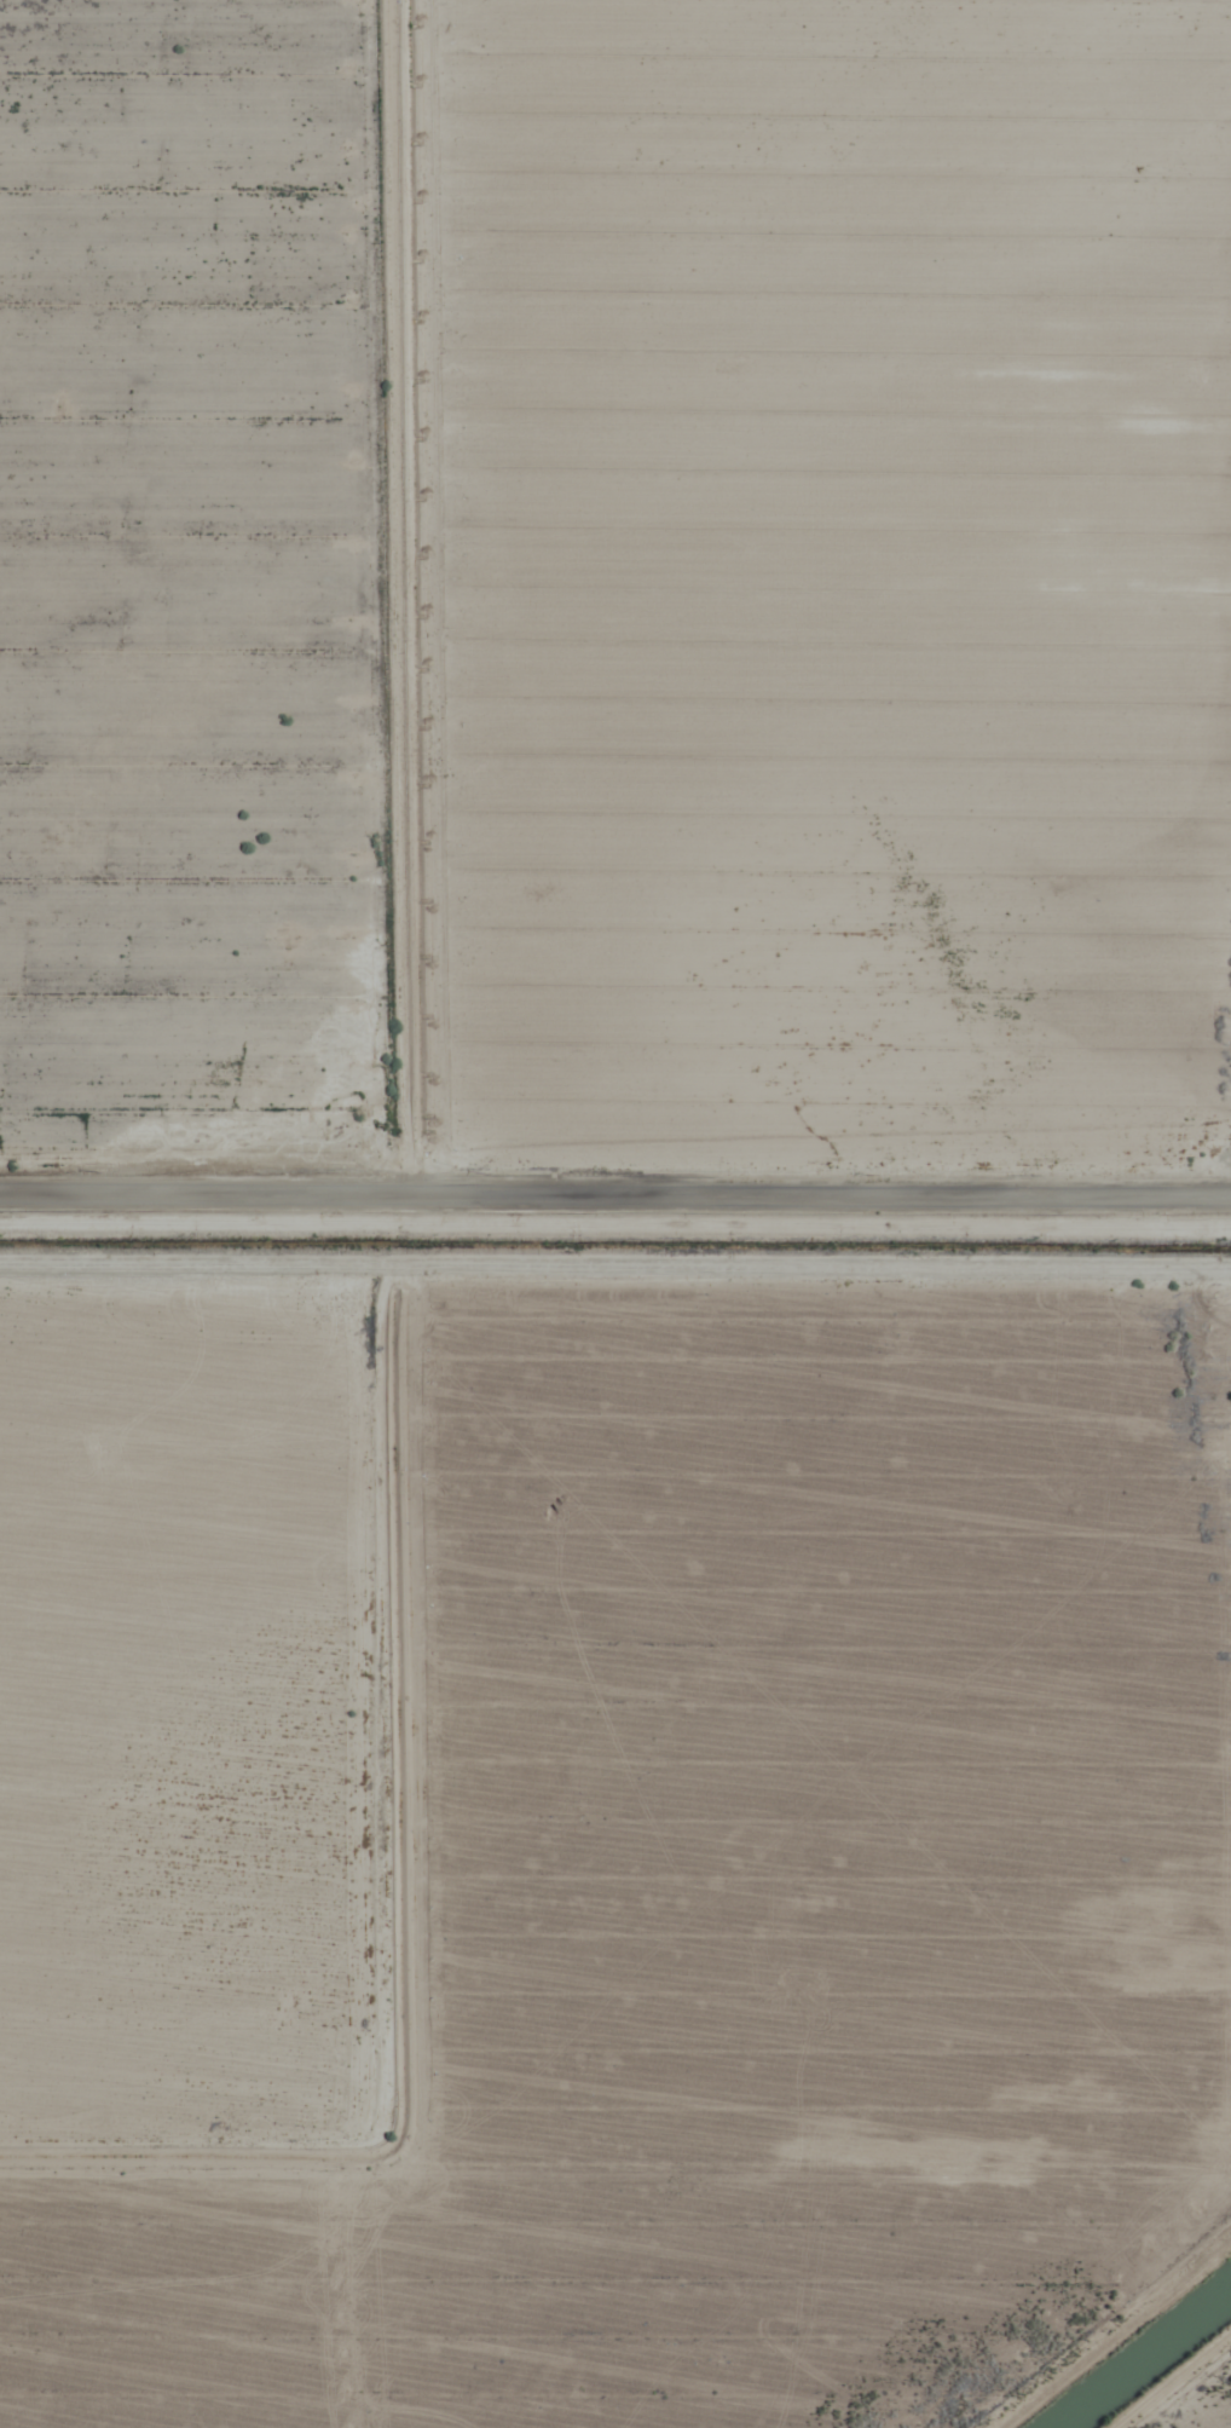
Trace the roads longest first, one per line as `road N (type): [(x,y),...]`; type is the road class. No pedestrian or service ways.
road 1 (residential): [(0,1218),(1230,1238)]

